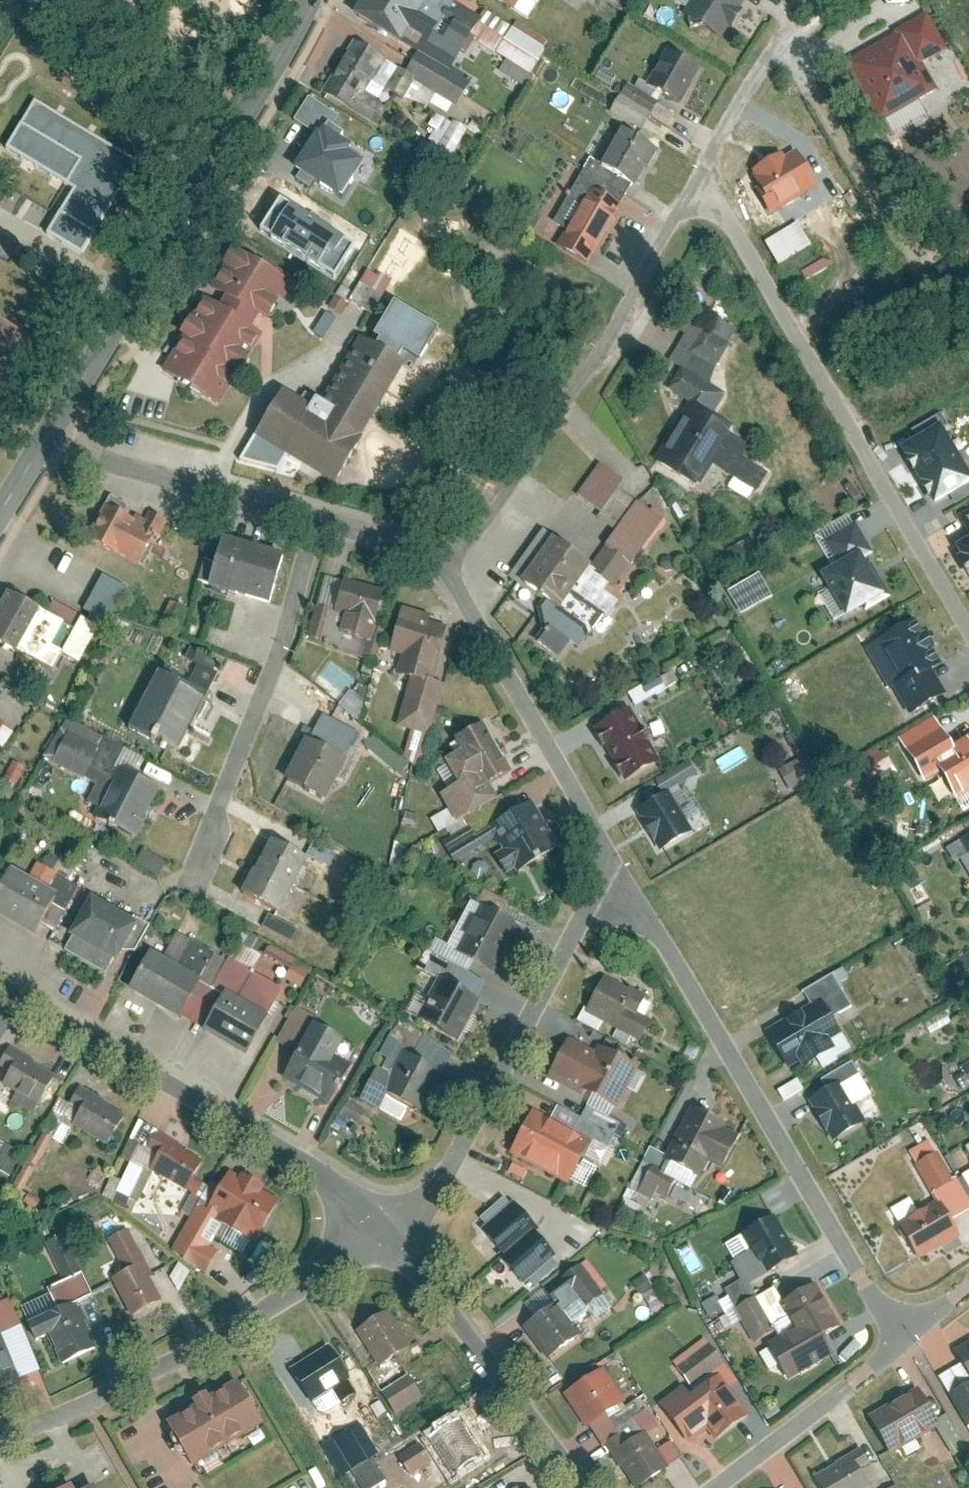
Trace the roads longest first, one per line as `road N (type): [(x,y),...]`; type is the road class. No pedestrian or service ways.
road 1 (residential): [(619,864),(899,1333)]
road 2 (tertiary): [(51,438),(313,0)]
road 3 (residential): [(694,185),(783,307),(968,611)]
road 4 (residential): [(0,989),(336,1188),(394,1232)]
road 5 (residential): [(694,185),(509,499),(445,564)]
road 6 (residential): [(0,1442),(126,1401),(394,1232)]
road 7 (residential): [(619,864),(457,1151),(394,1232)]
road 8 (residential): [(317,516),(202,893)]
road 9 (residential): [(445,564),(619,864)]
road 10 (residential): [(394,1232),(575,1487)]
road 11 (residential): [(51,438),(317,516)]
road 12 (residential): [(716,1487),(899,1333)]
road 13 (residential): [(796,29),(694,185)]
road 14 (residential): [(317,516),(445,564)]

